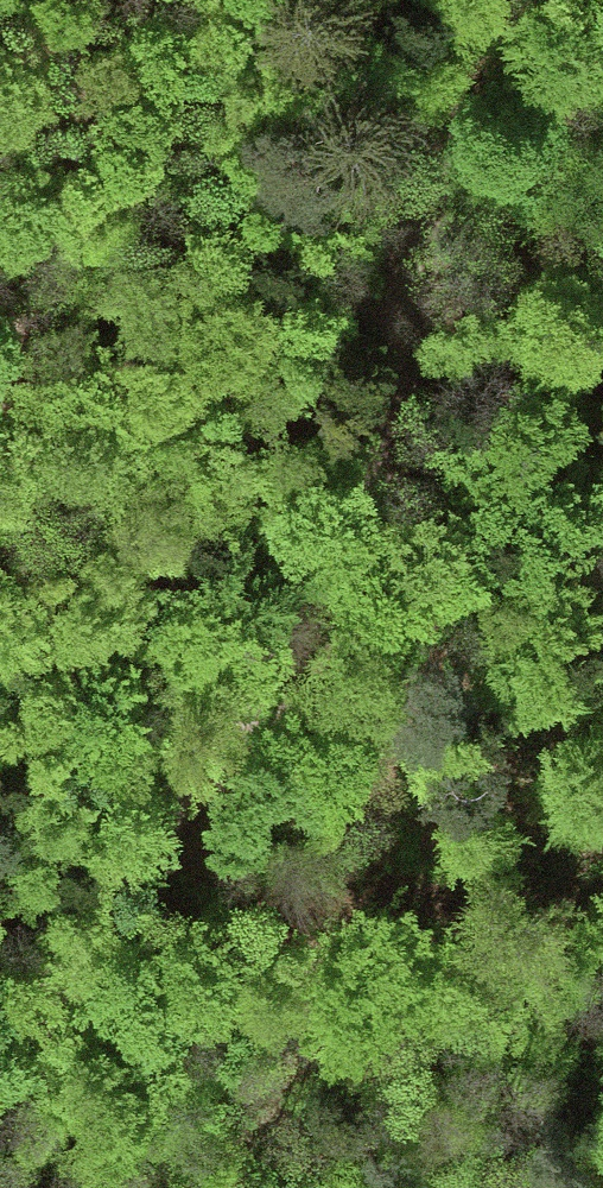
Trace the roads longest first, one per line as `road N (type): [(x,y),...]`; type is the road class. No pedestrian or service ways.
road 1 (track): [(545,0),(516,135),(509,396),(361,844),(185,1187)]
road 2 (track): [(459,0),(439,73),(421,291),(374,470),(298,628),(0,1077)]

